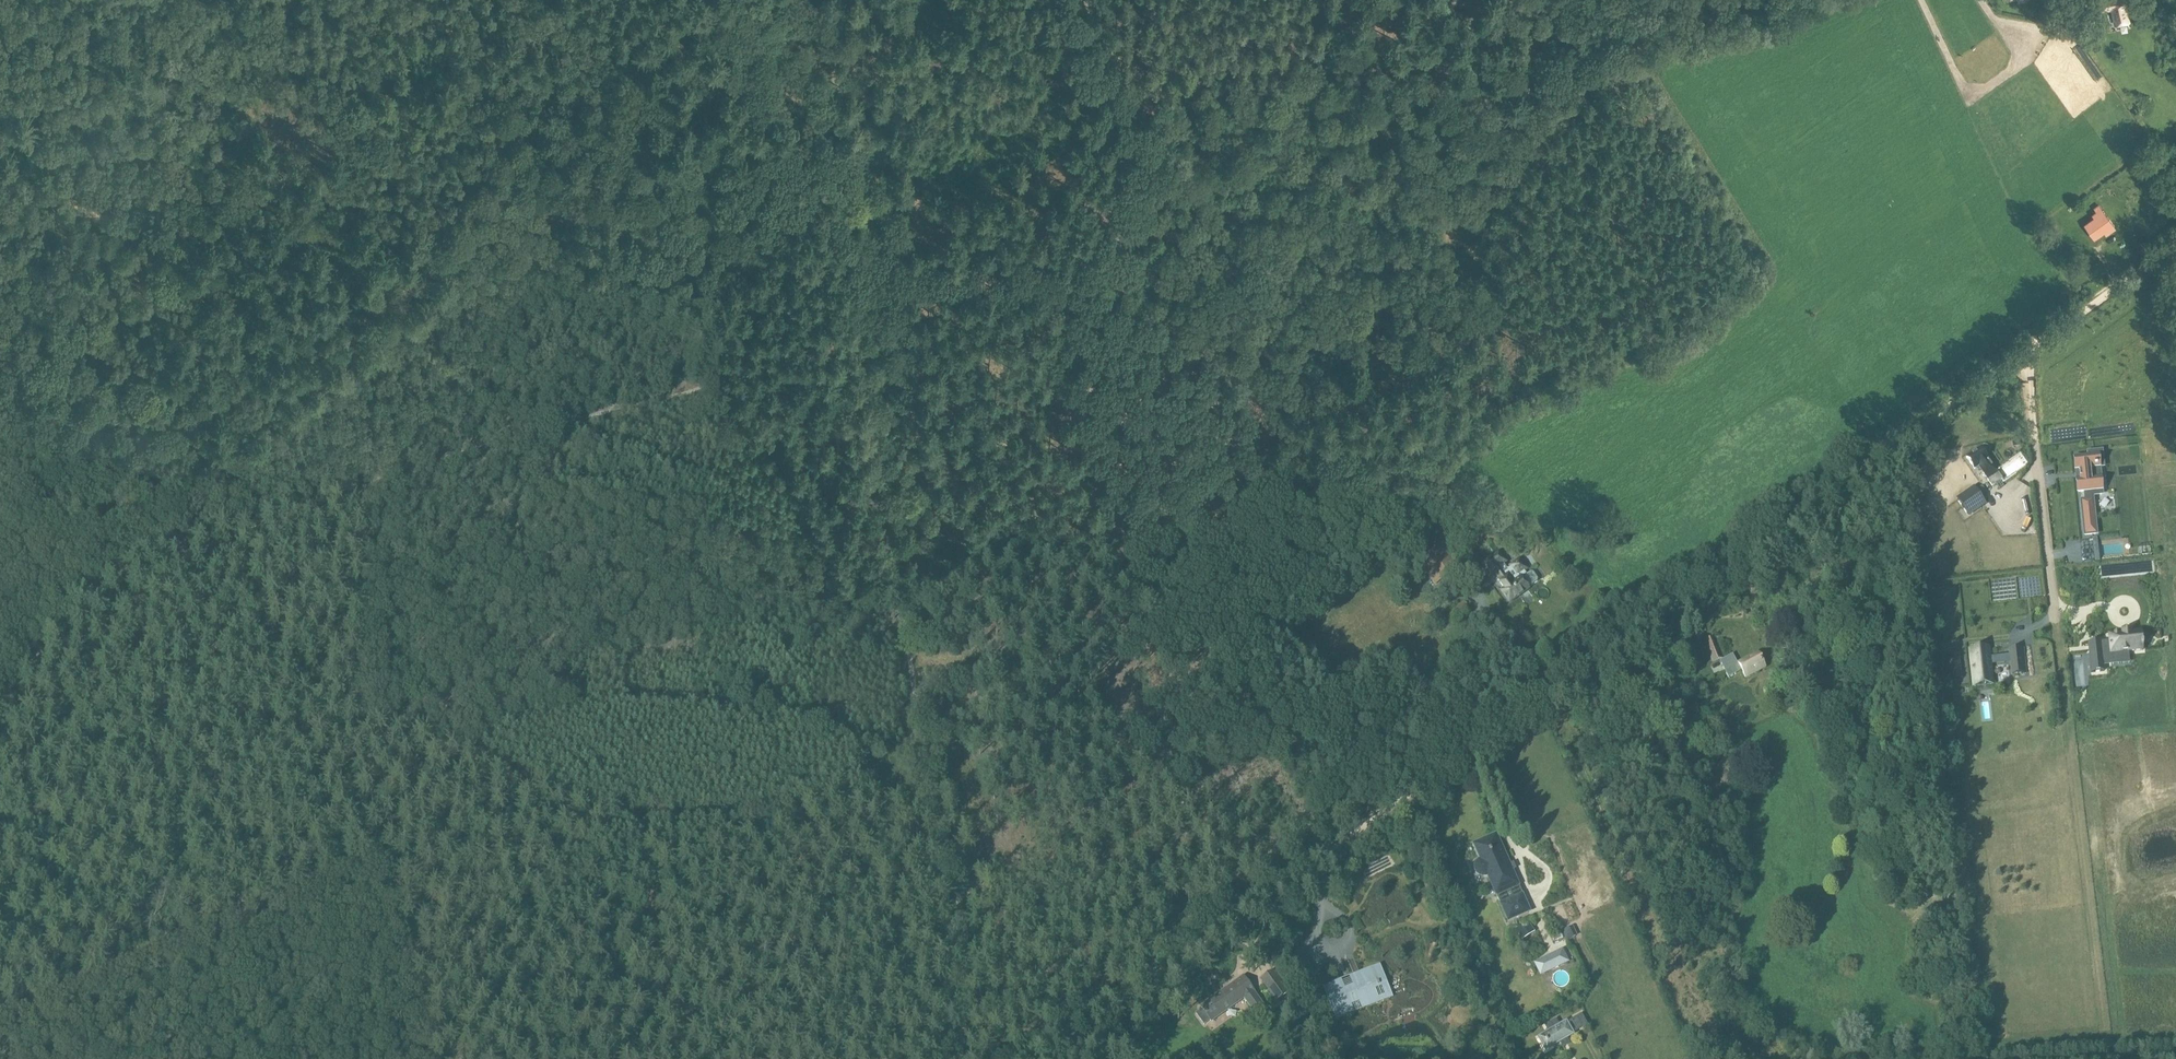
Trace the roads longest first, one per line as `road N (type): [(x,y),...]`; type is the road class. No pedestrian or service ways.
road 1 (track): [(1039,1058),(2175,247)]
road 2 (track): [(690,1058),(653,809),(543,792),(449,743),(350,734),(358,487),(499,434),(867,358)]
road 3 (track): [(1757,0),(1650,28),(1523,111),(1495,283),(1458,326),(1374,372),(1321,383),(1253,367),(1086,270)]
road 4 (track): [(855,254),(903,265),(1086,270),(1100,261),(1148,184),(1170,121),(1264,78),(1357,66),(1421,69),(1523,111),(1530,0)]
road 5 (track): [(951,1058),(962,912),(920,736),(867,358)]
road 6 (track): [(0,512),(35,515),(455,221)]
road 7 (track): [(0,192),(178,196),(397,225),(455,221)]
road 8 (track): [(358,487),(92,589),(35,515)]
road 9 (track): [(427,1058),(350,734)]
road 10 (track): [(24,24),(44,22),(126,54),(178,64),(264,33),(294,0)]
road 11 (track): [(855,254),(820,0)]
road 12 (track): [(455,221),(635,93)]
road 13 (track): [(635,93),(769,0)]
road 14 (track): [(635,93),(518,0)]
road 15 (track): [(92,589),(0,697)]

